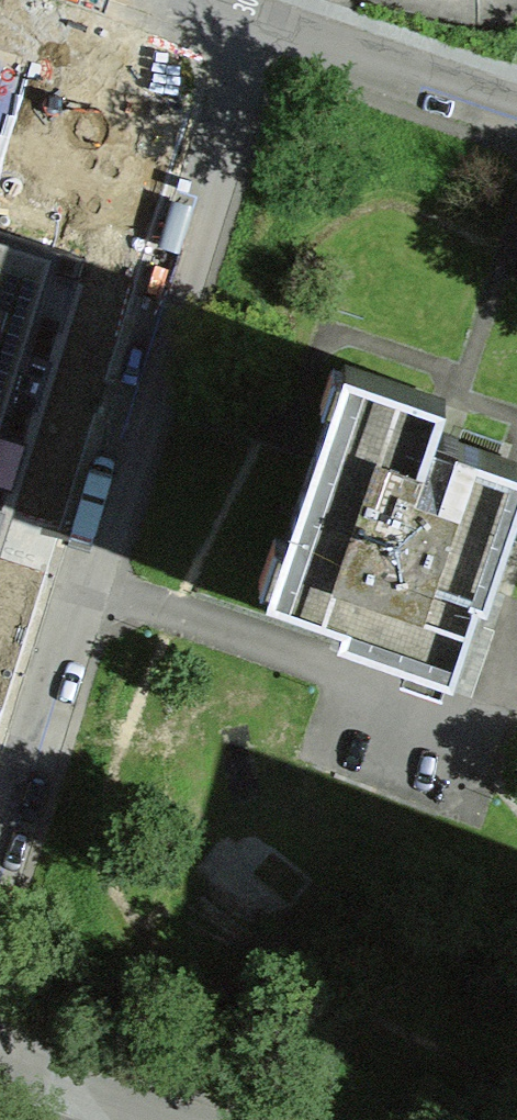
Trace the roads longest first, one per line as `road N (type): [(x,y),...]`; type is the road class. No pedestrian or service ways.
road 1 (residential): [(0,863),(273,38)]
road 2 (residential): [(273,38),(516,118)]
road 3 (residential): [(0,1070),(145,1119)]

